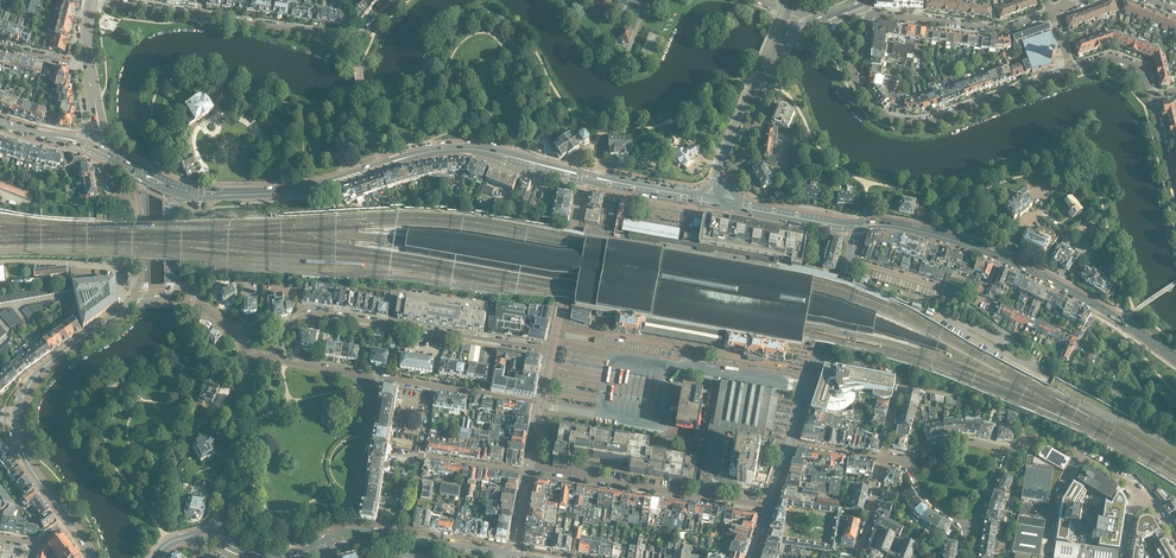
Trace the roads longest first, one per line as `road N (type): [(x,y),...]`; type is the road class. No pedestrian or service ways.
road 1 (primary): [(714,197),(473,146),(399,156),(310,186),(205,193),(171,184)]
road 2 (primary): [(172,194),(311,191),(444,152),(546,171)]
road 3 (residential): [(496,341),(317,314),(289,325),(278,360)]
road 4 (residential): [(1072,69),(919,123),(881,113),(856,82)]
road 5 (residential): [(578,187),(550,349),(496,341)]
road 6 (secondary): [(726,199),(783,46),(811,19)]
road 7 (secondary): [(789,12),(714,197)]
road 8 (residential): [(868,15),(1004,30),(1052,12)]
road 9 (residential): [(423,455),(526,473),(510,553)]
road 10 (secondary): [(17,416),(48,362),(147,296)]
road 11 (residential): [(246,354),(217,532)]
road 12 (primary): [(546,171),(712,205)]
road 13 (residential): [(349,530),(376,377)]
road 14 (residential): [(353,37),(200,15)]
road 15 (residential): [(708,500),(556,477)]
road 16 (primary): [(1000,257),(928,229),(853,222)]
road 17 (primary): [(857,228),(907,230),(1000,257)]
road 18 (primary): [(853,222),(726,199)]
road 19 (secondary): [(147,296),(170,291),(172,194)]

